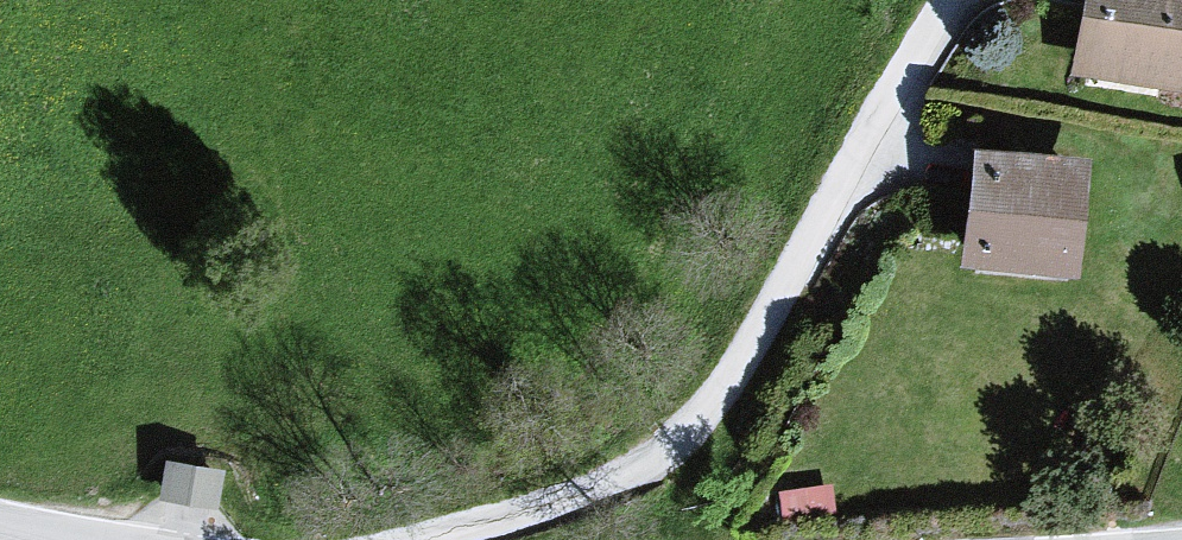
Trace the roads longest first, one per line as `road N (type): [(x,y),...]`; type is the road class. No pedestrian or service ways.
road 1 (residential): [(407,539),(654,462),(737,375),(944,0)]

